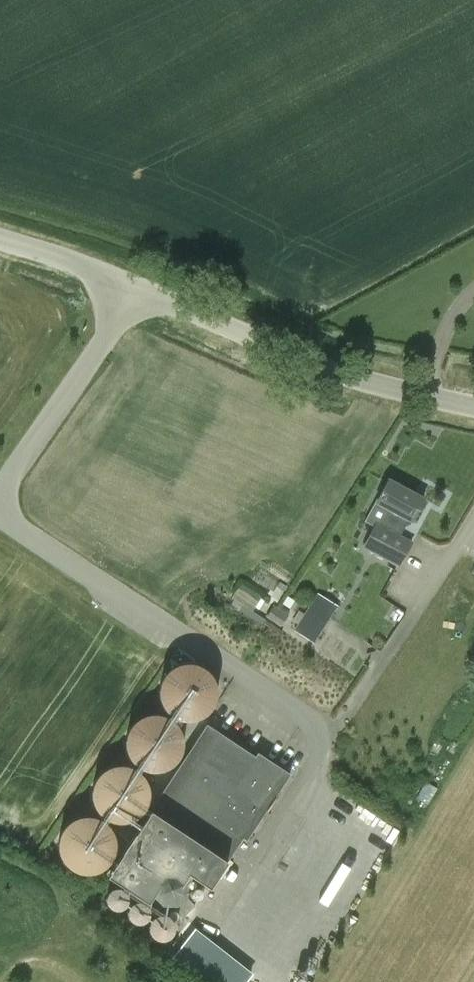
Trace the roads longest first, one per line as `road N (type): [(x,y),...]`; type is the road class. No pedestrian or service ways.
road 1 (unclassified): [(0,240),(140,288),(346,379)]
road 2 (residential): [(332,738),(473,518)]
road 3 (residential): [(346,379),(473,408)]

